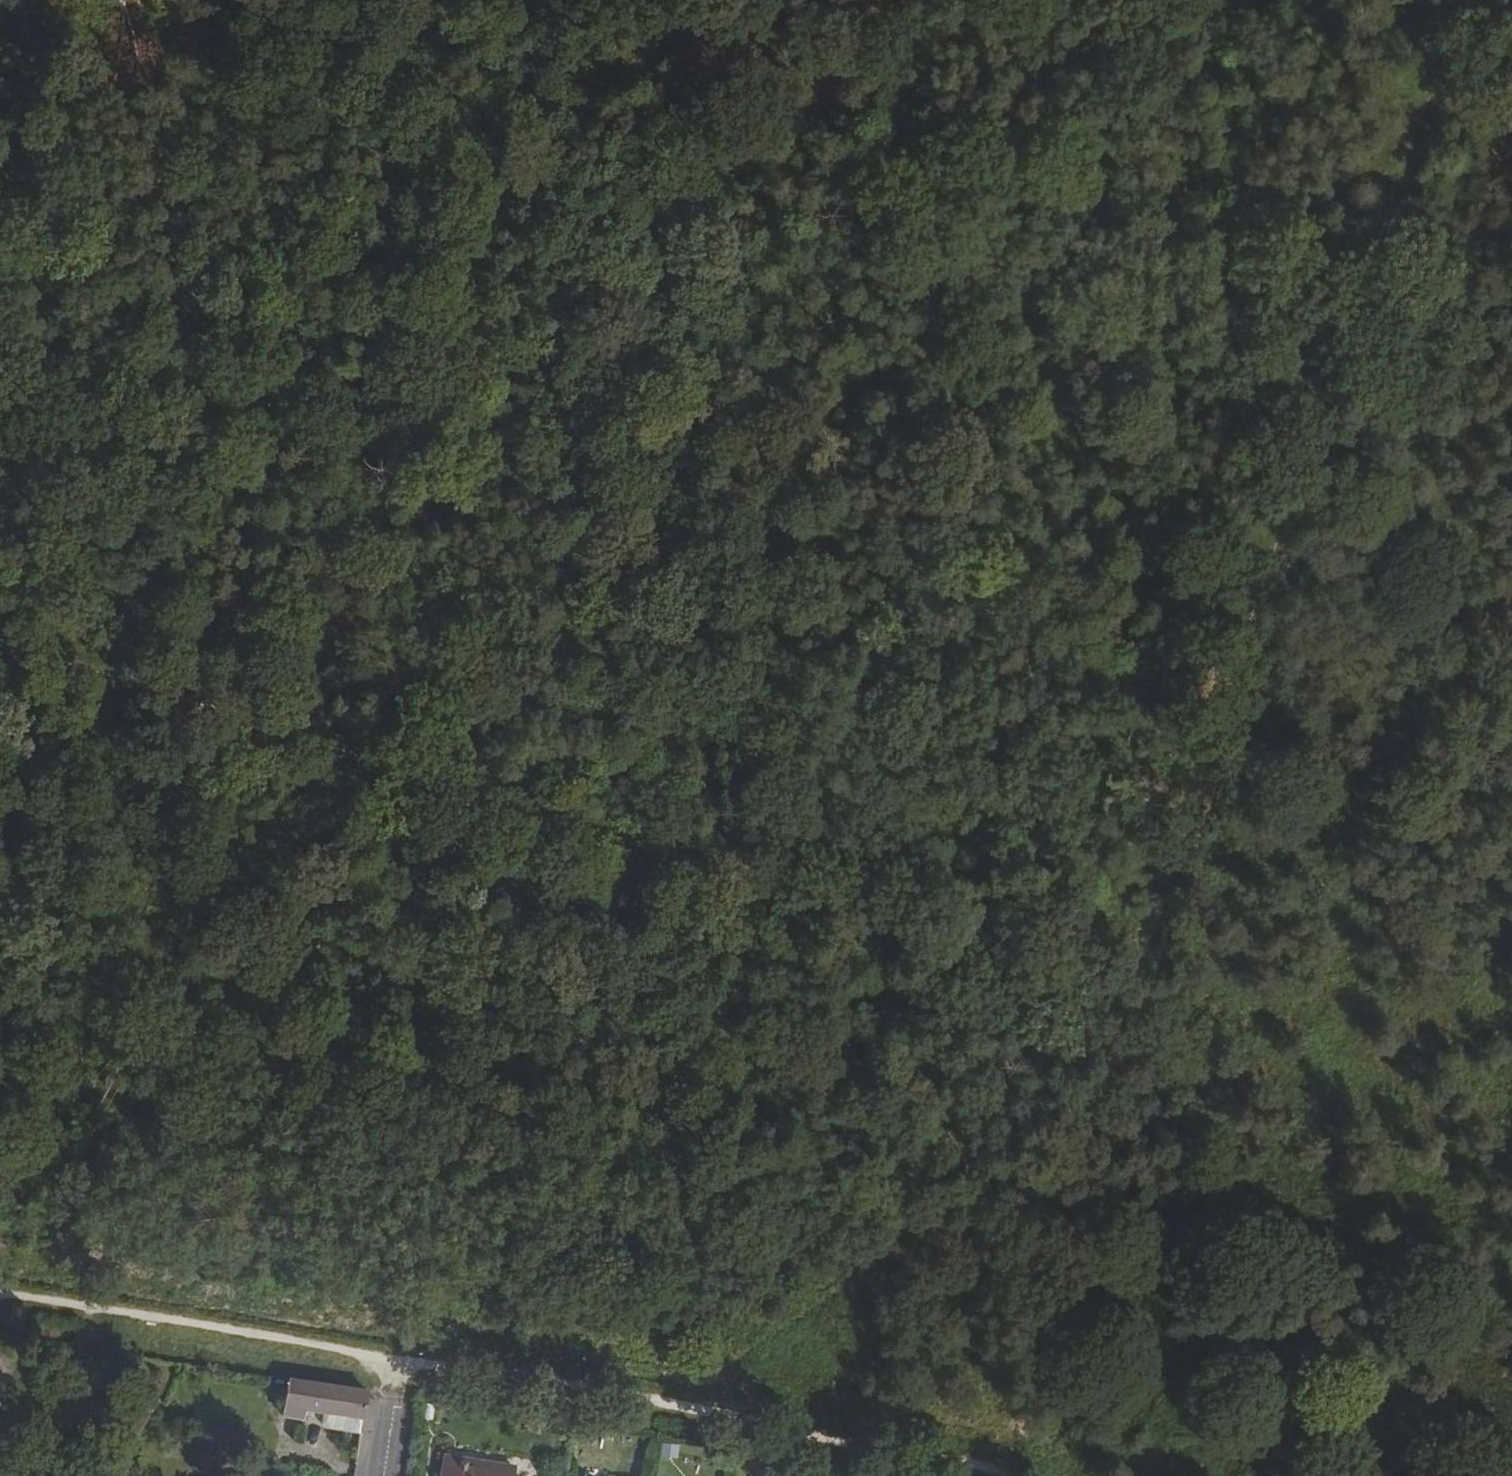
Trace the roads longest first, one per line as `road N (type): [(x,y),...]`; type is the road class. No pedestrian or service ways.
road 1 (track): [(0,622),(288,709)]

